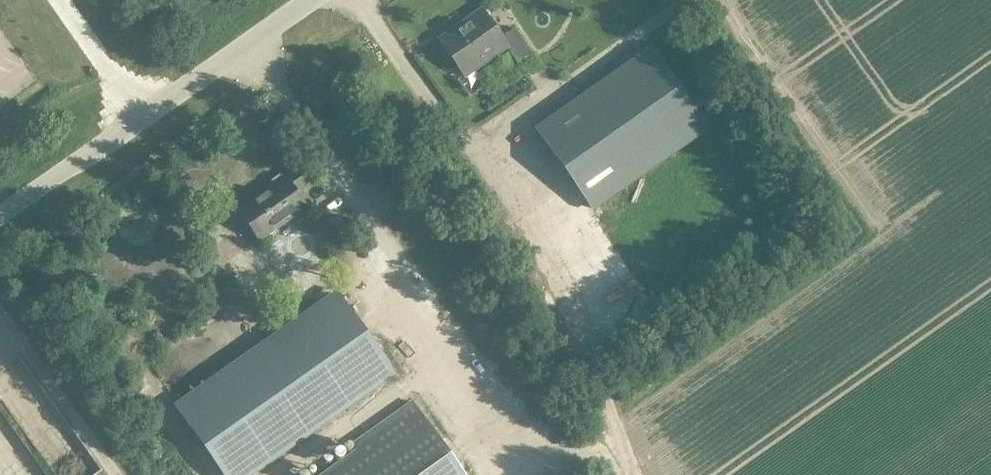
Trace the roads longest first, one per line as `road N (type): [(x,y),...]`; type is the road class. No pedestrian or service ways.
road 1 (unclassified): [(0,218),(310,0)]

